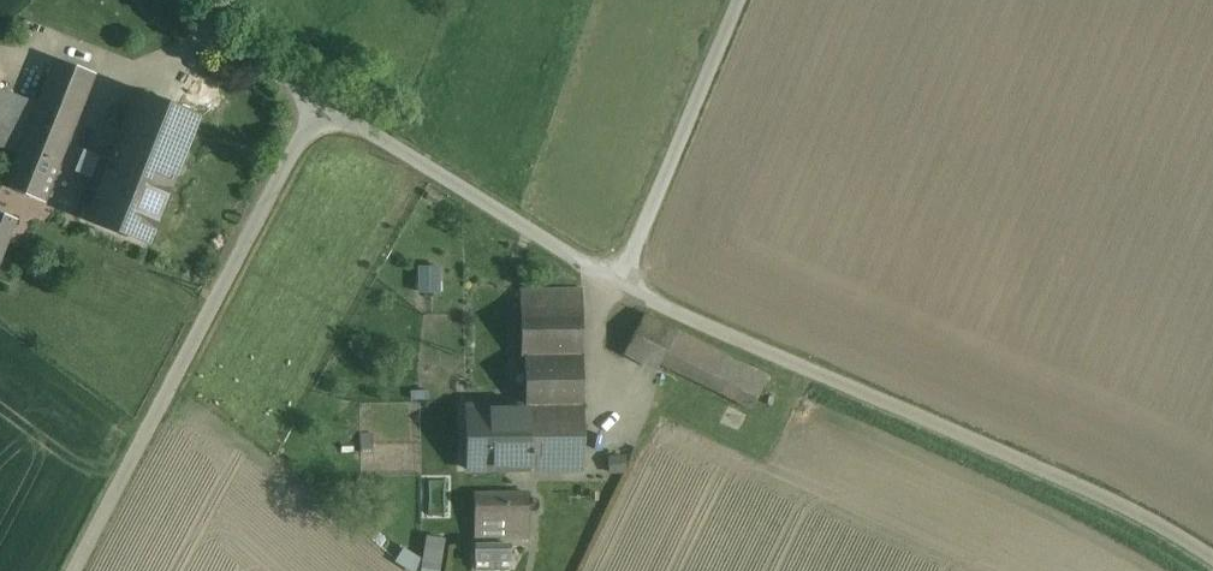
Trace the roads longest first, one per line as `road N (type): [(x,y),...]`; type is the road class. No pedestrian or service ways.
road 1 (unclassified): [(73,570),(319,109),(621,286)]
road 2 (unclassified): [(621,286),(1069,479),(1212,557)]
road 3 (residential): [(739,0),(621,286)]

